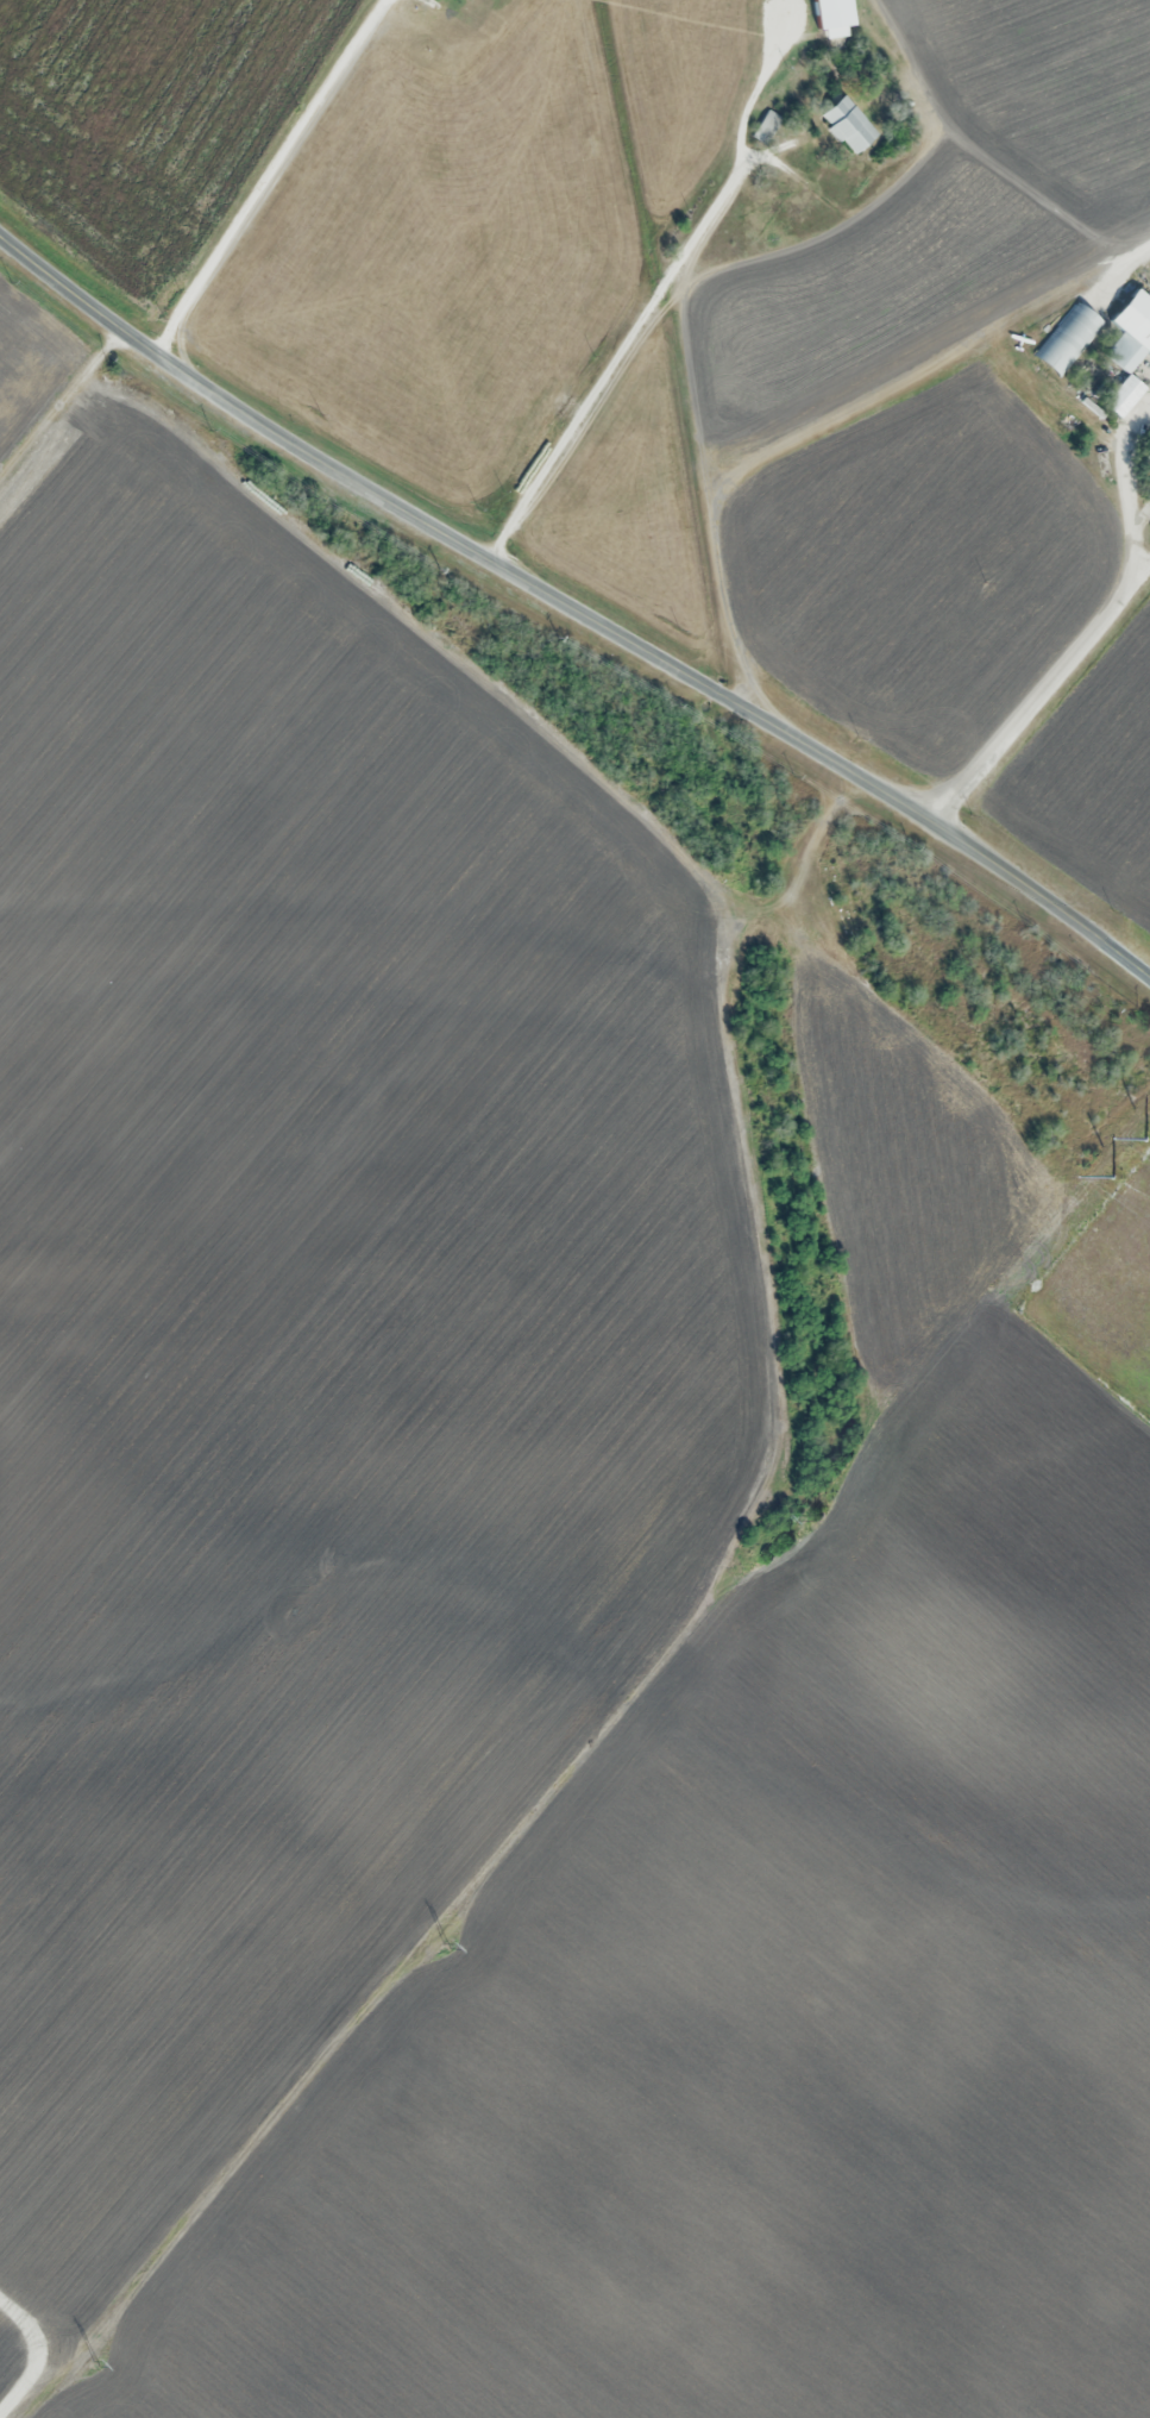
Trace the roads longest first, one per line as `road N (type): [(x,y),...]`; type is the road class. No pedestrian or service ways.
road 1 (secondary): [(0,240),(274,438),(943,828),(1149,979)]

